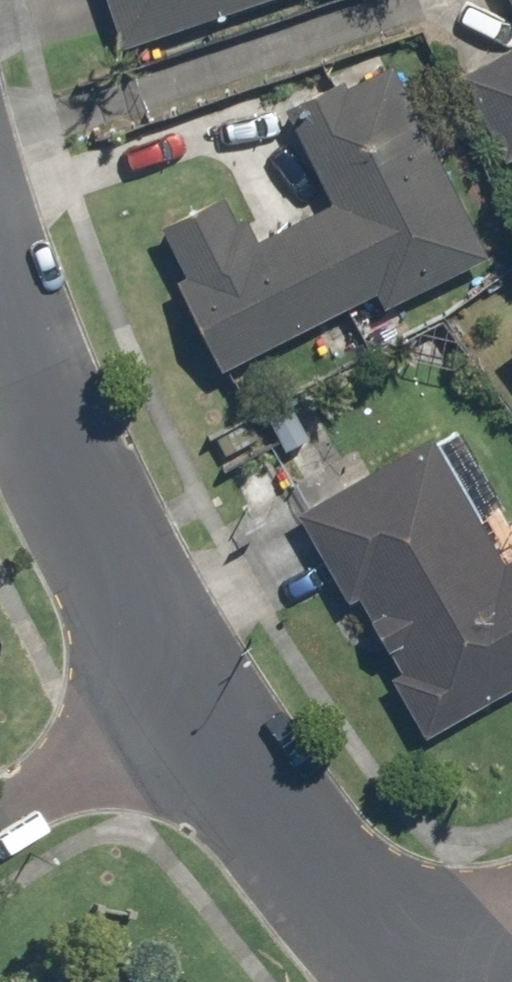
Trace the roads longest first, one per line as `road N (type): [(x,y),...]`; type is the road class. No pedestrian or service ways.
road 1 (residential): [(201,691),(74,449),(0,240)]
road 2 (residential): [(420,981),(365,922),(201,691)]
road 3 (residential): [(0,822),(201,691)]

